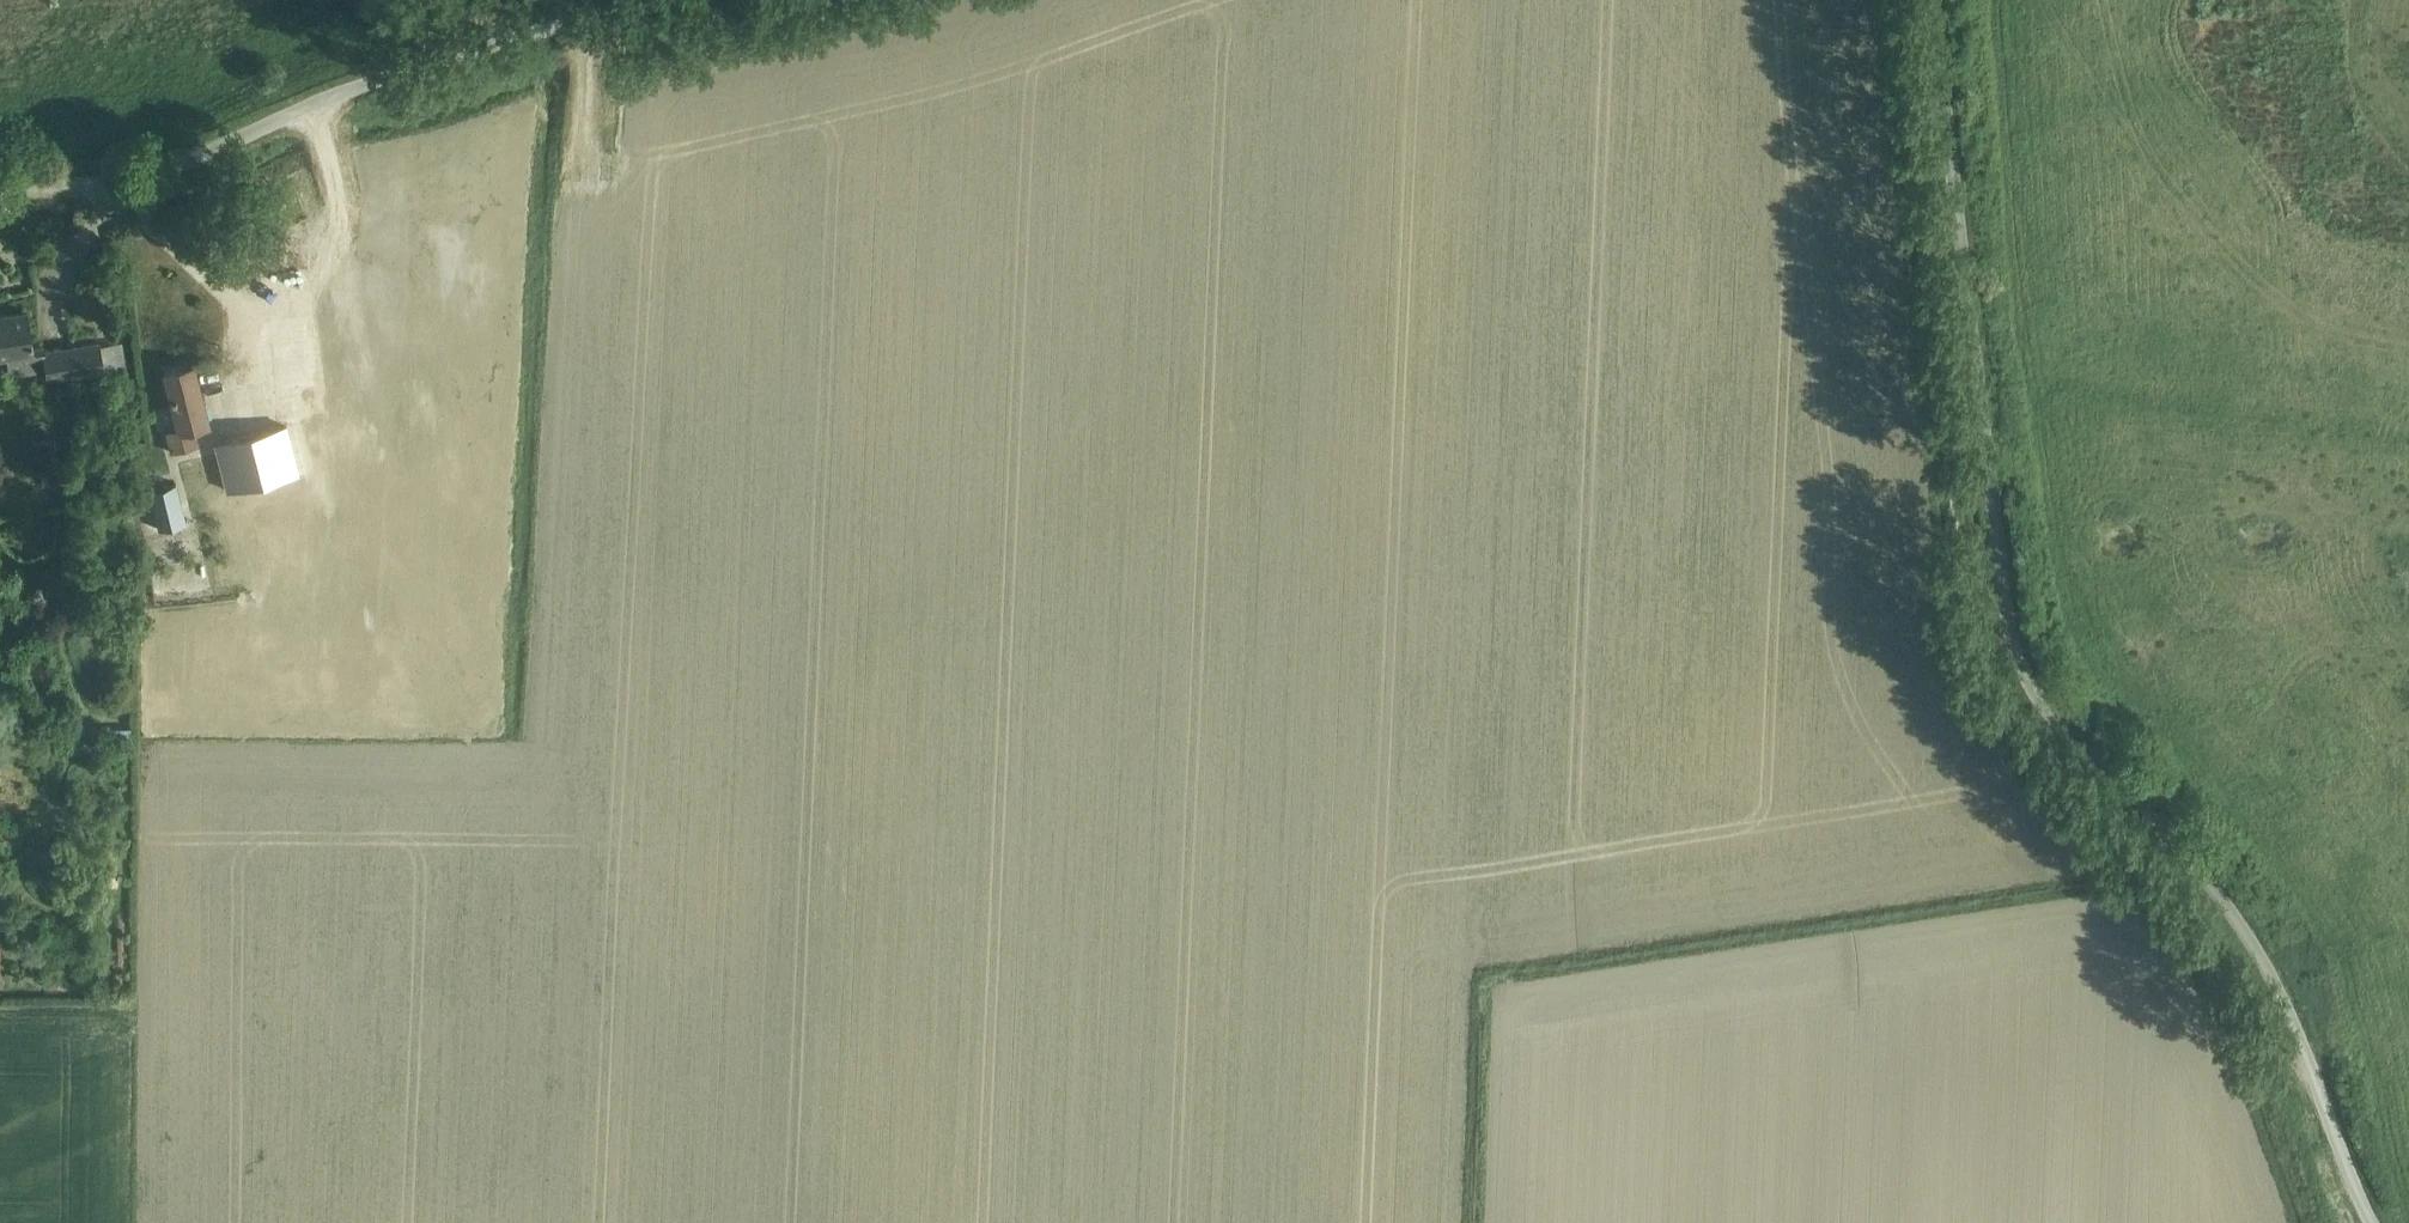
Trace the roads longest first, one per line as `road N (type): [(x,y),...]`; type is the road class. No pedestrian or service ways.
road 1 (unclassified): [(1933,0),(2006,604),(2020,664),(2065,729),(2240,925),(2303,1047),(2371,1222)]
road 2 (unclassified): [(0,189),(119,181),(166,169),(379,80),(657,0)]

